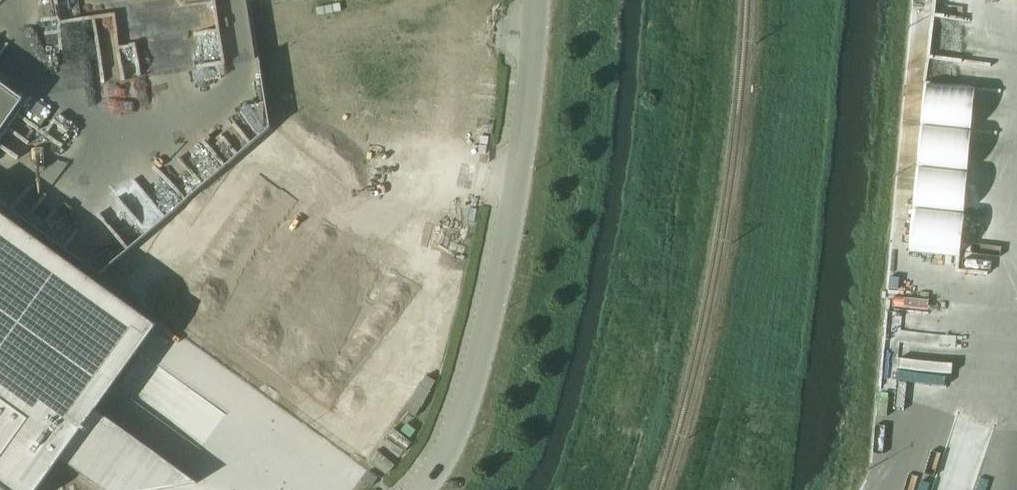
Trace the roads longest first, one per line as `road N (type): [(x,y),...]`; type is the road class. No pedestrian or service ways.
road 1 (unclassified): [(419,489),(463,415),(489,322),(518,176),(536,0)]

